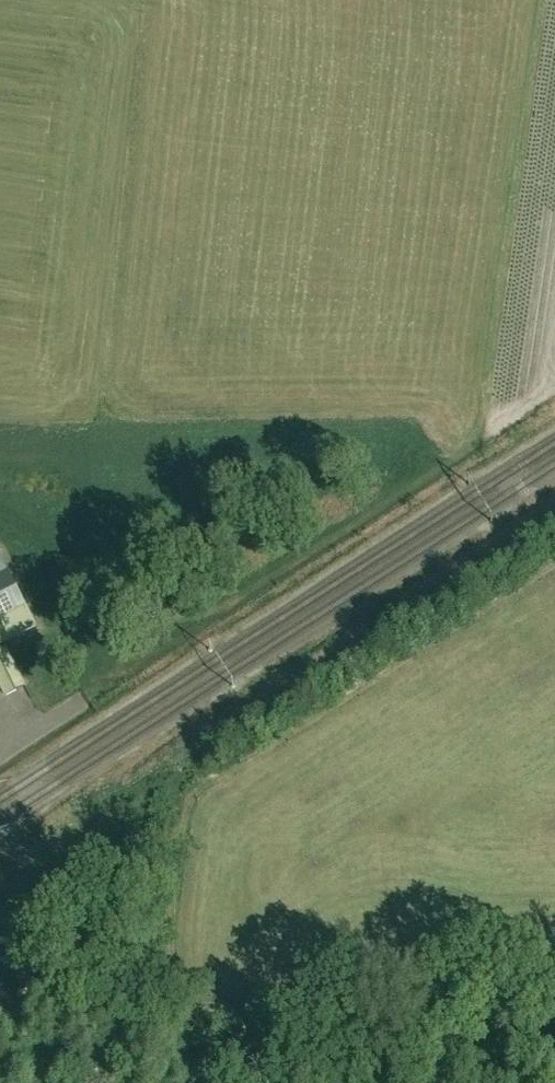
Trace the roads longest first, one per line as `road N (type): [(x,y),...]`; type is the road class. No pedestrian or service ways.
road 1 (track): [(0,884),(116,790),(336,660),(554,514)]

